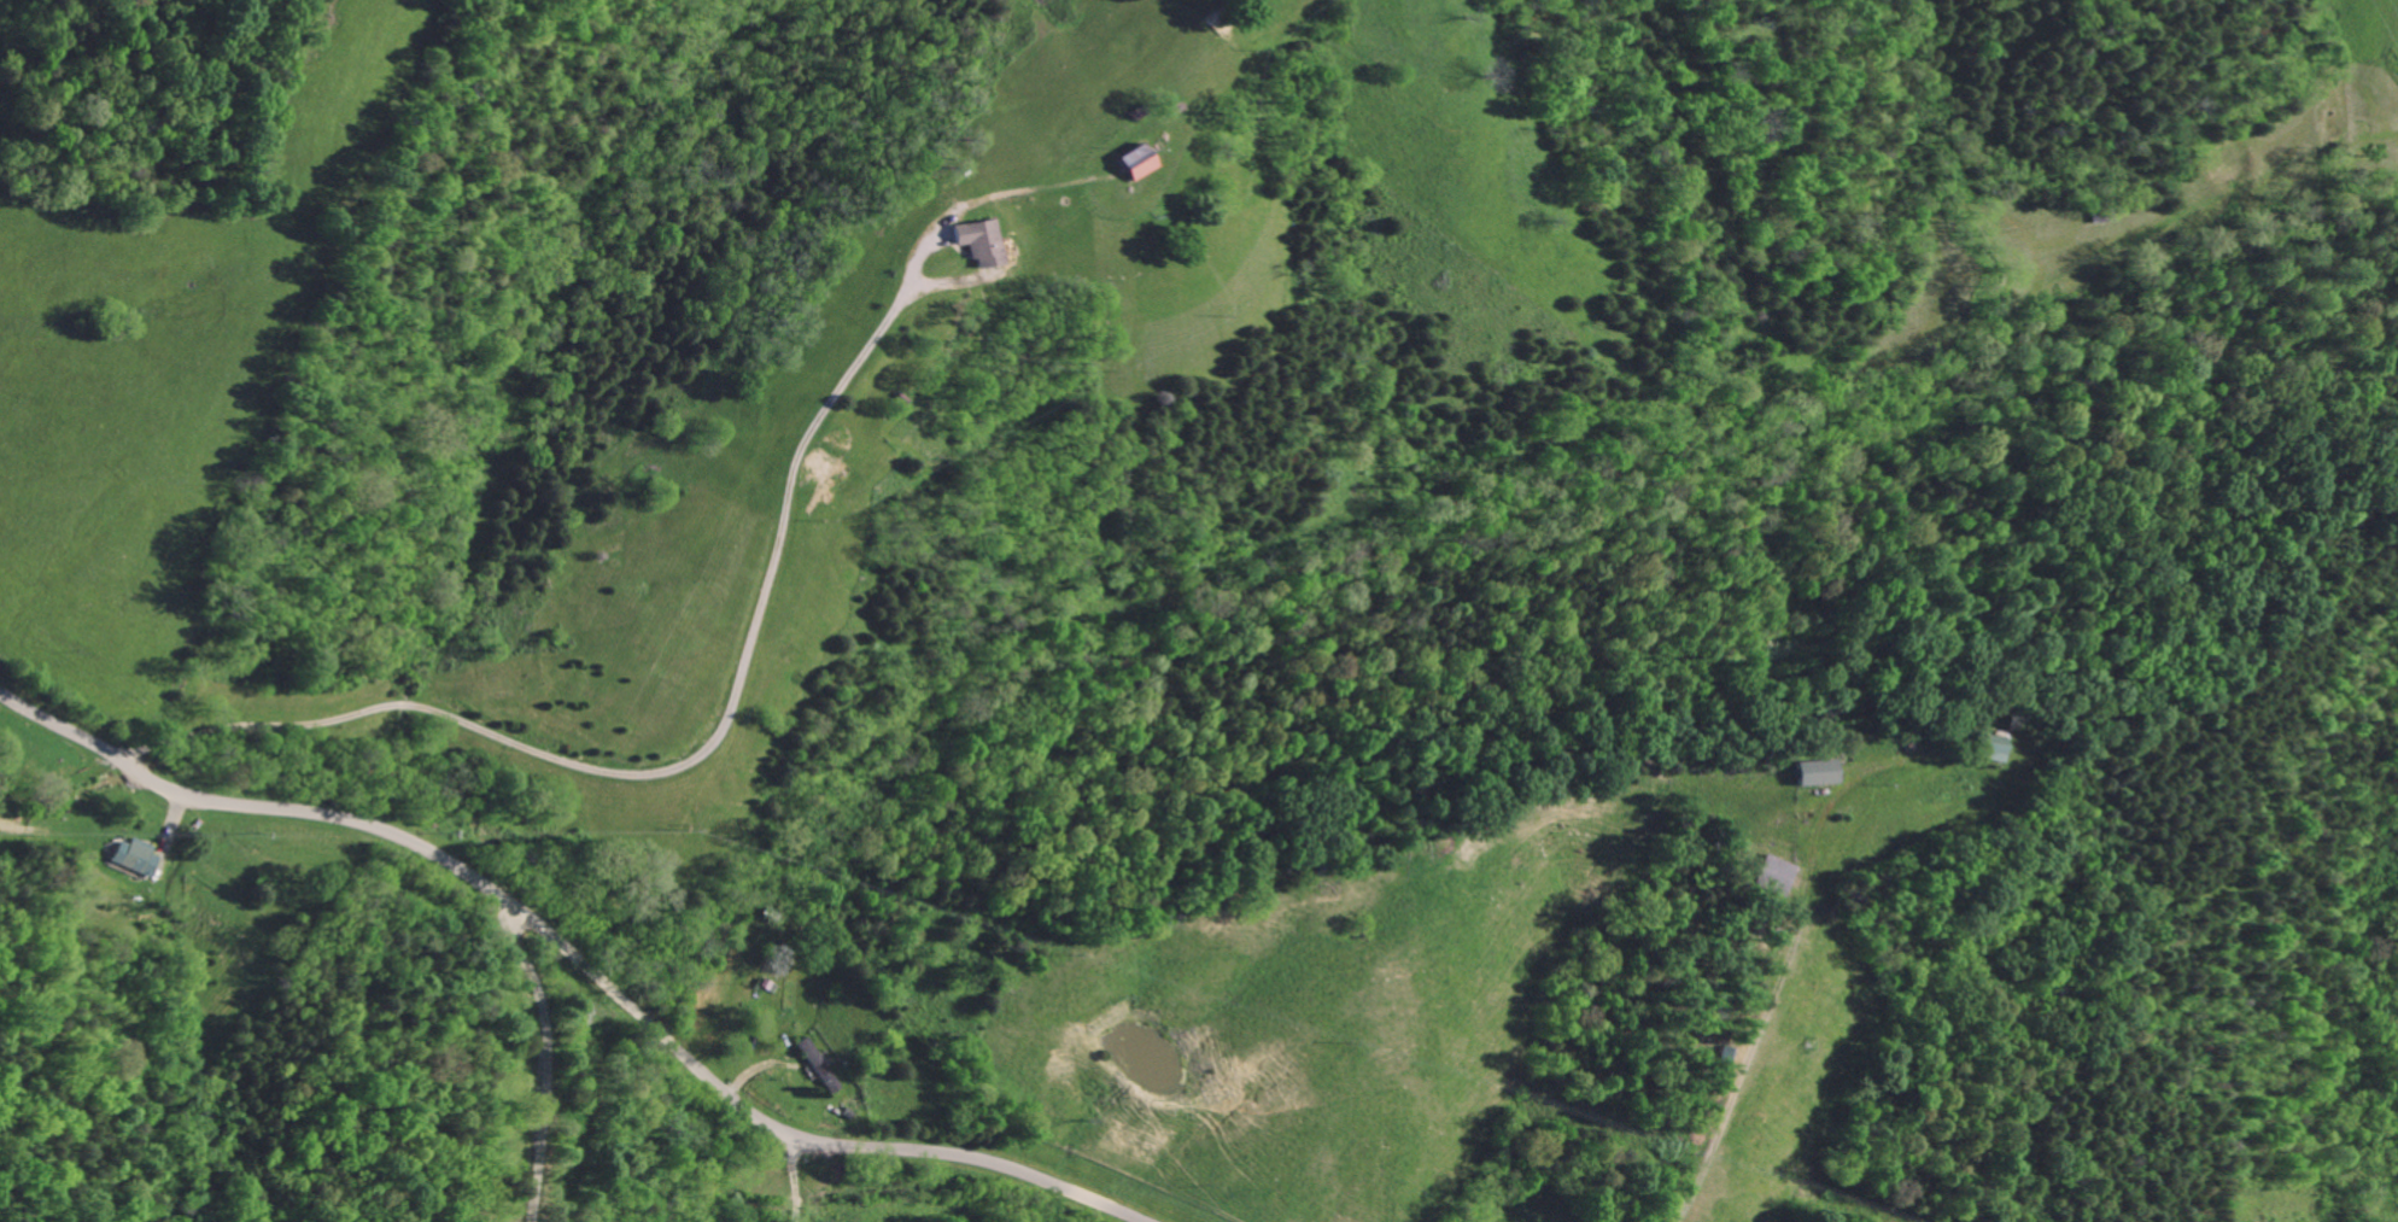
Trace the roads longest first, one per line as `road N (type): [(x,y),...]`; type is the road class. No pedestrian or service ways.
road 1 (residential): [(1140,1221),(976,1159),(836,1145),(777,1129),(727,1098),(637,1010),(467,873),(365,825),(177,795),(0,695)]

